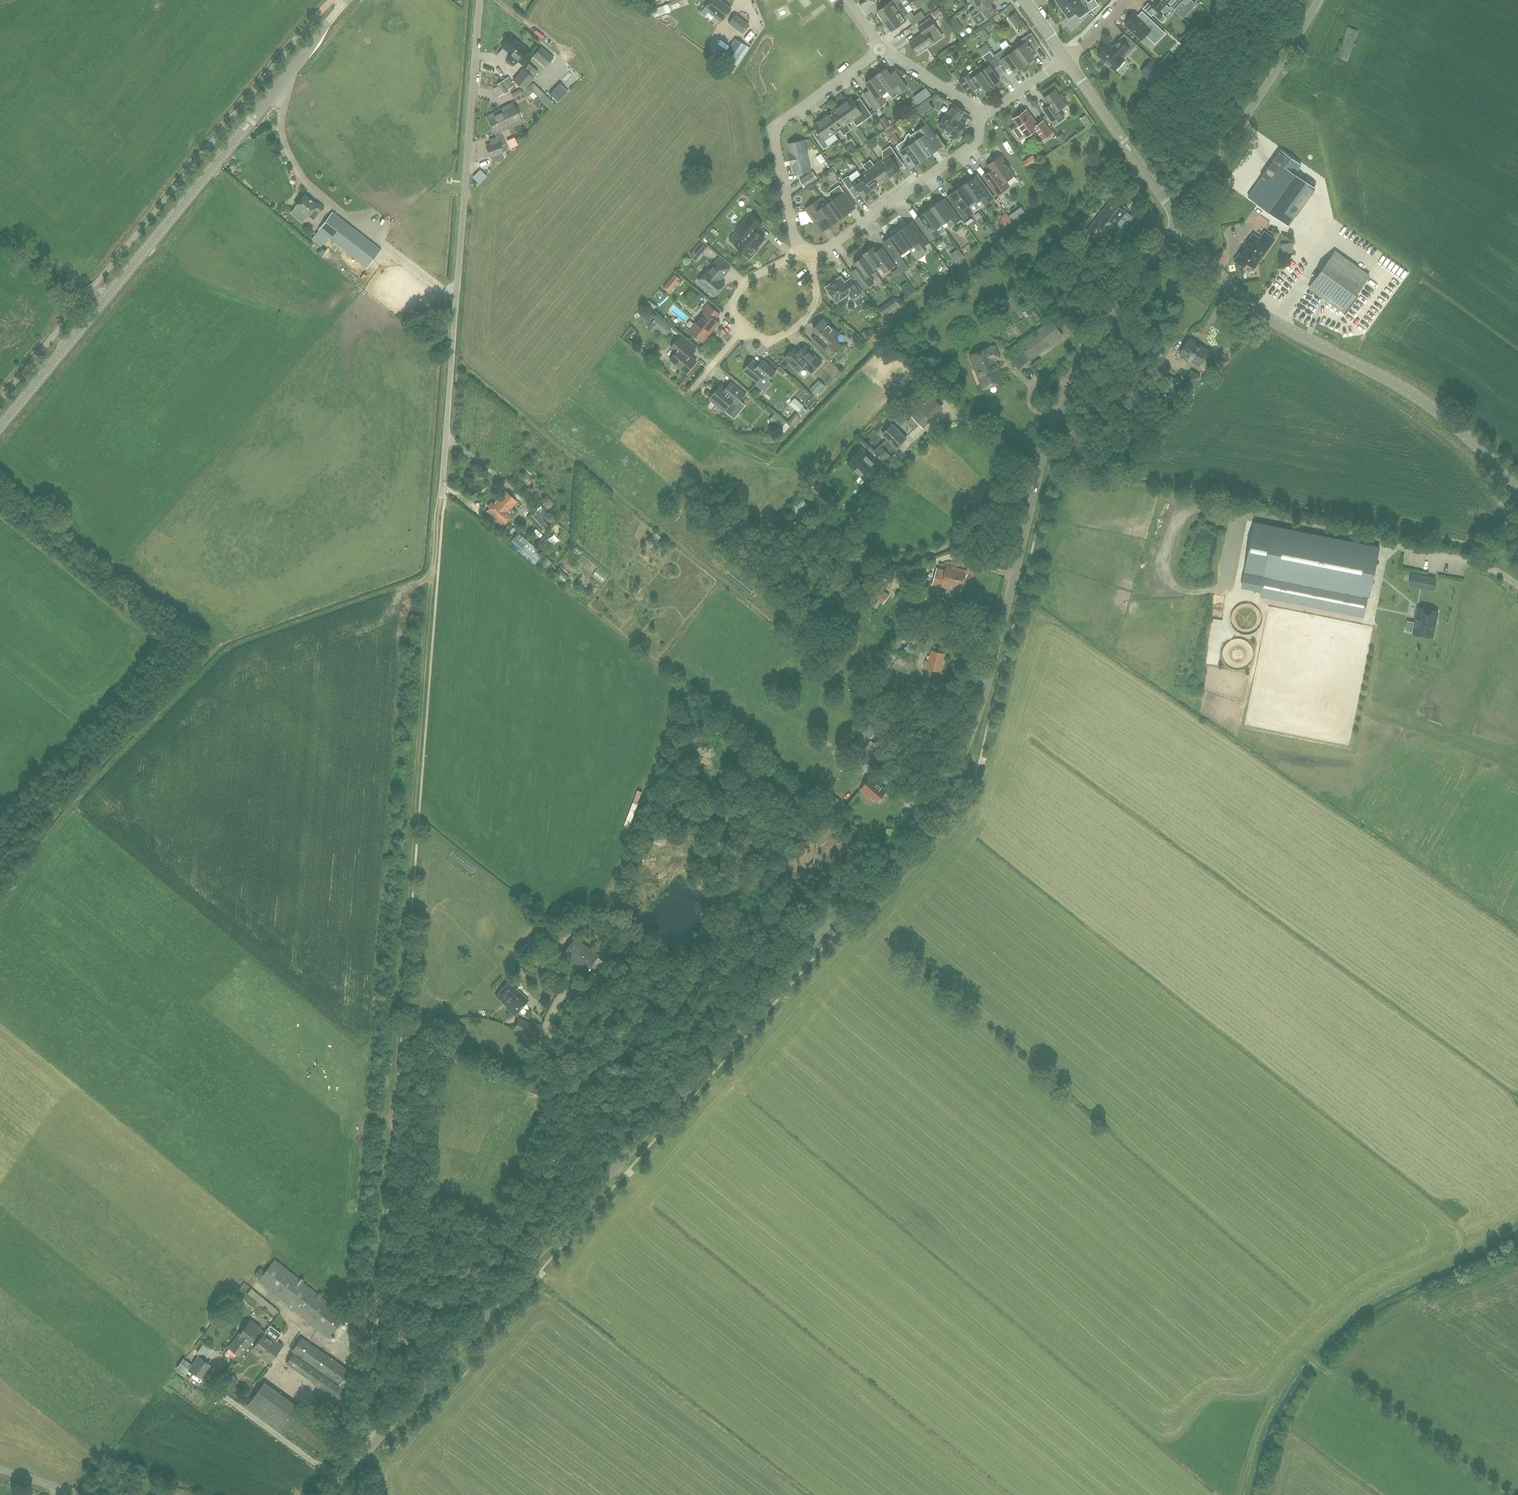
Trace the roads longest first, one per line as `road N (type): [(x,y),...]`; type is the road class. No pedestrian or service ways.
road 1 (unclassified): [(328,1494),(953,780),(983,701),(1058,426),(1103,336),(1180,221)]
road 2 (track): [(383,1210),(443,491)]
road 3 (tertiary): [(0,425),(349,0)]
road 4 (residential): [(443,491),(481,0)]
road 5 (tertiary): [(1517,494),(1468,436),(1393,383),(1245,303),(1180,221)]
road 6 (unclassified): [(1180,221),(1318,0)]
road 7 (residential): [(800,248),(776,131),(881,48)]
road 8 (residential): [(982,111),(978,141),(812,255)]
road 9 (track): [(369,1433),(383,1210)]
road 10 (tertiary): [(1180,221),(1066,59)]
road 11 (residential): [(812,255),(818,293),(802,323),(764,341),(746,328)]

